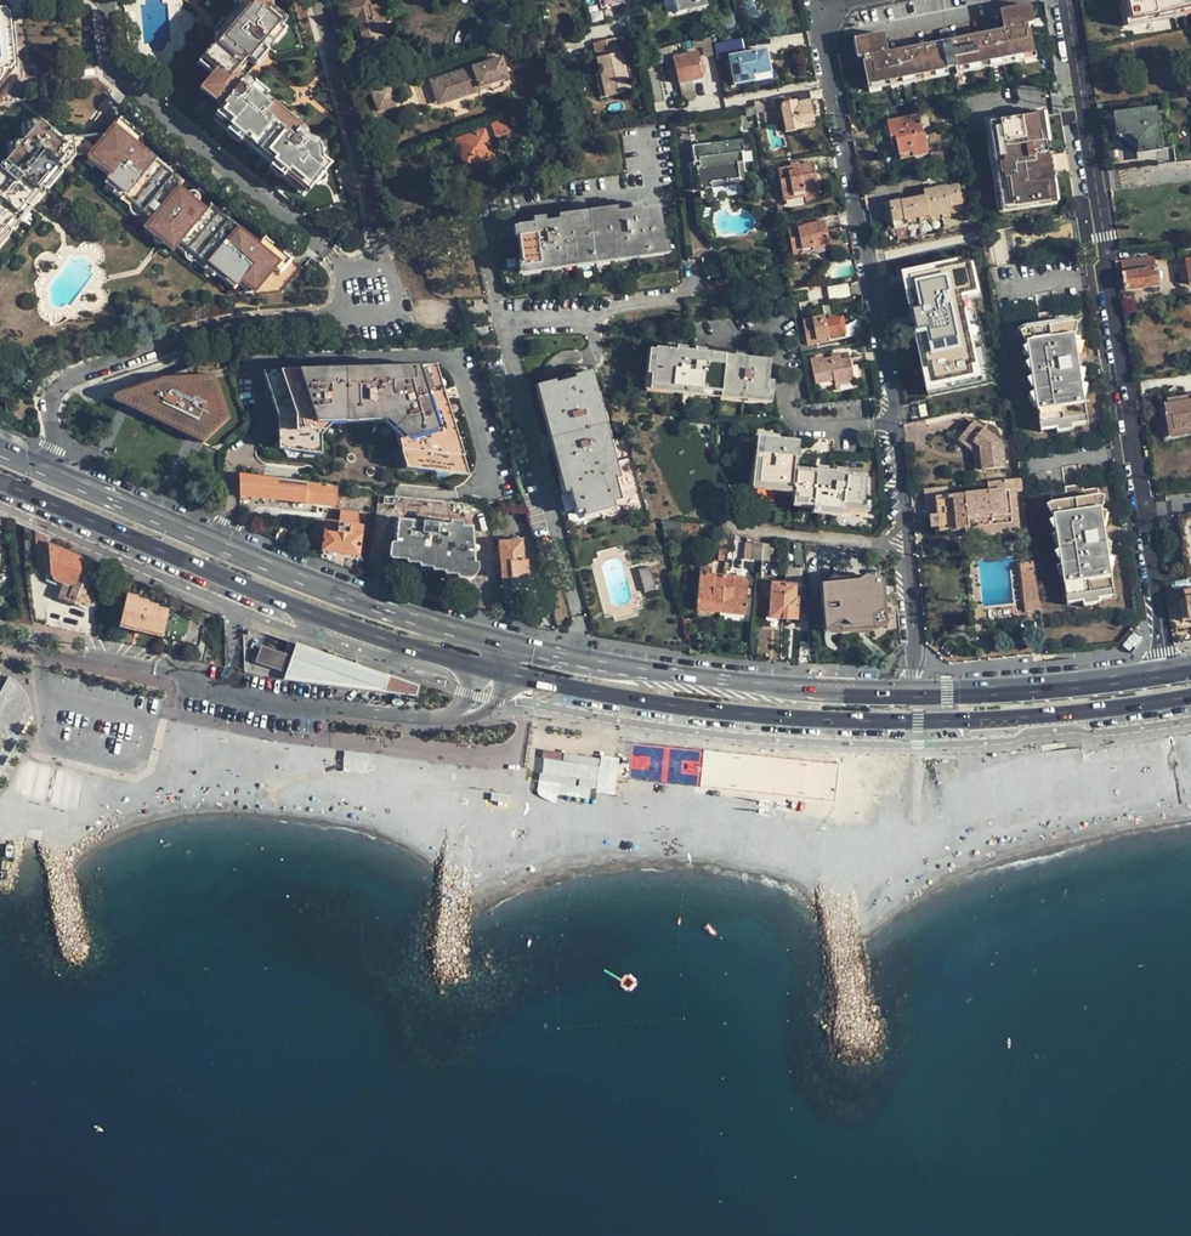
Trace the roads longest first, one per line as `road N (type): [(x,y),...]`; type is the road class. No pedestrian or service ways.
road 1 (primary): [(497,672),(678,705),(904,722),(1064,714),(1190,696)]
road 2 (residential): [(1065,0),(1167,674)]
road 3 (primary): [(0,482),(228,579),(497,672)]
road 4 (primary): [(505,645),(358,603),(37,469)]
road 5 (residential): [(818,9),(895,425)]
road 6 (primary): [(912,694),(759,685),(505,645)]
road 7 (residential): [(37,469),(50,447),(49,405),(68,377),(200,330),(341,312)]
road 8 (residential): [(340,271),(110,71),(104,0)]
road 9 (residential): [(236,692),(458,716),(497,672)]
road 10 (residential): [(318,0),(383,266)]
road 11 (primary): [(1167,674),(912,694)]
road 12 (residential): [(0,645),(236,692)]
road 13 (residential): [(774,325),(796,425),(895,425)]
road 14 (residential): [(908,541),(917,651),(912,694)]

